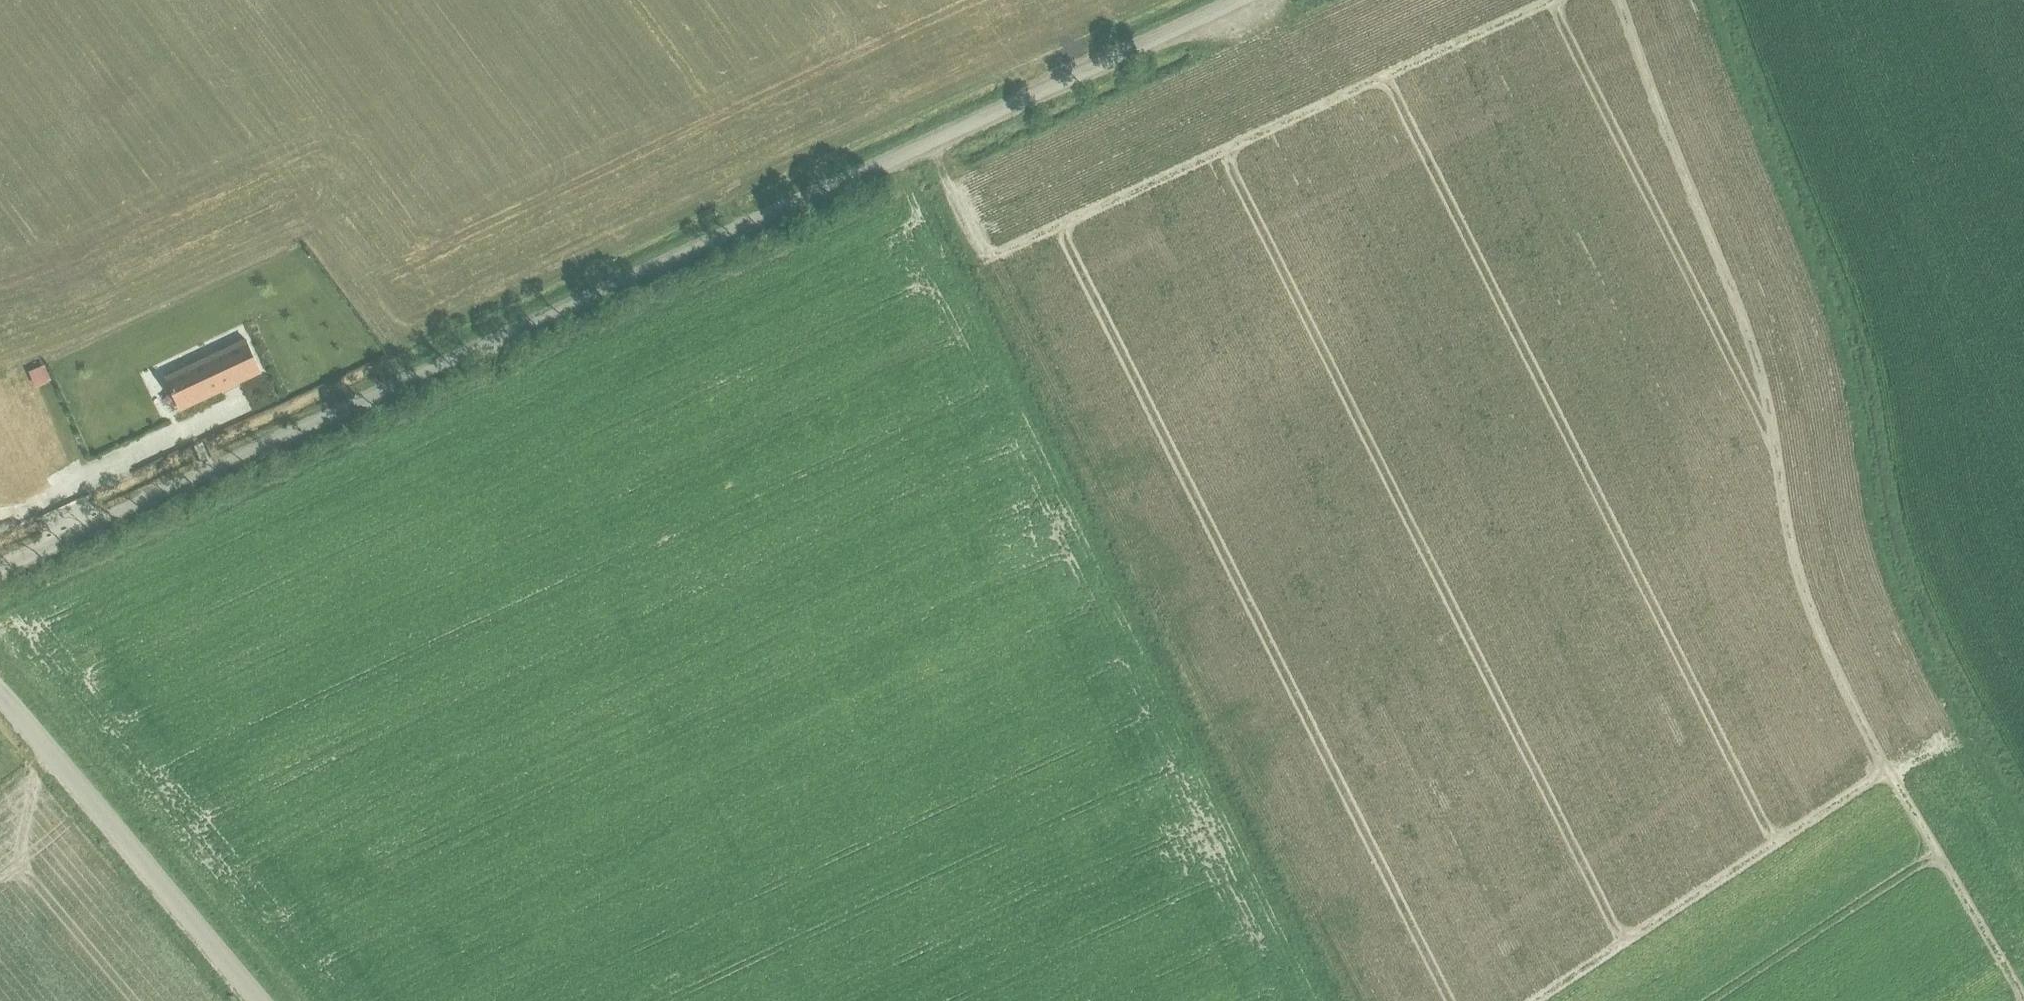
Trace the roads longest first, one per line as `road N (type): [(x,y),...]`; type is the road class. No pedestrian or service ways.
road 1 (unclassified): [(0,571),(1243,0)]
road 2 (tertiary): [(257,1000),(0,697)]

